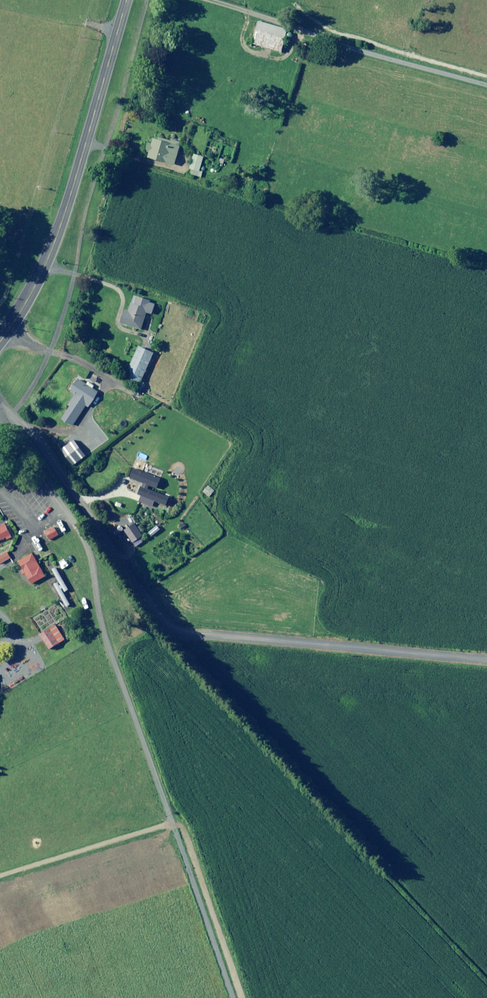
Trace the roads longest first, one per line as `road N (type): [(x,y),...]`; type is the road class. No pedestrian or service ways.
road 1 (track): [(486,658),(179,633),(162,623),(27,427)]
road 2 (track): [(72,522),(234,997)]
road 3 (tertiary): [(0,342),(54,245),(126,0)]
road 4 (track): [(486,81),(210,0)]
road 5 (track): [(173,823),(0,876)]

